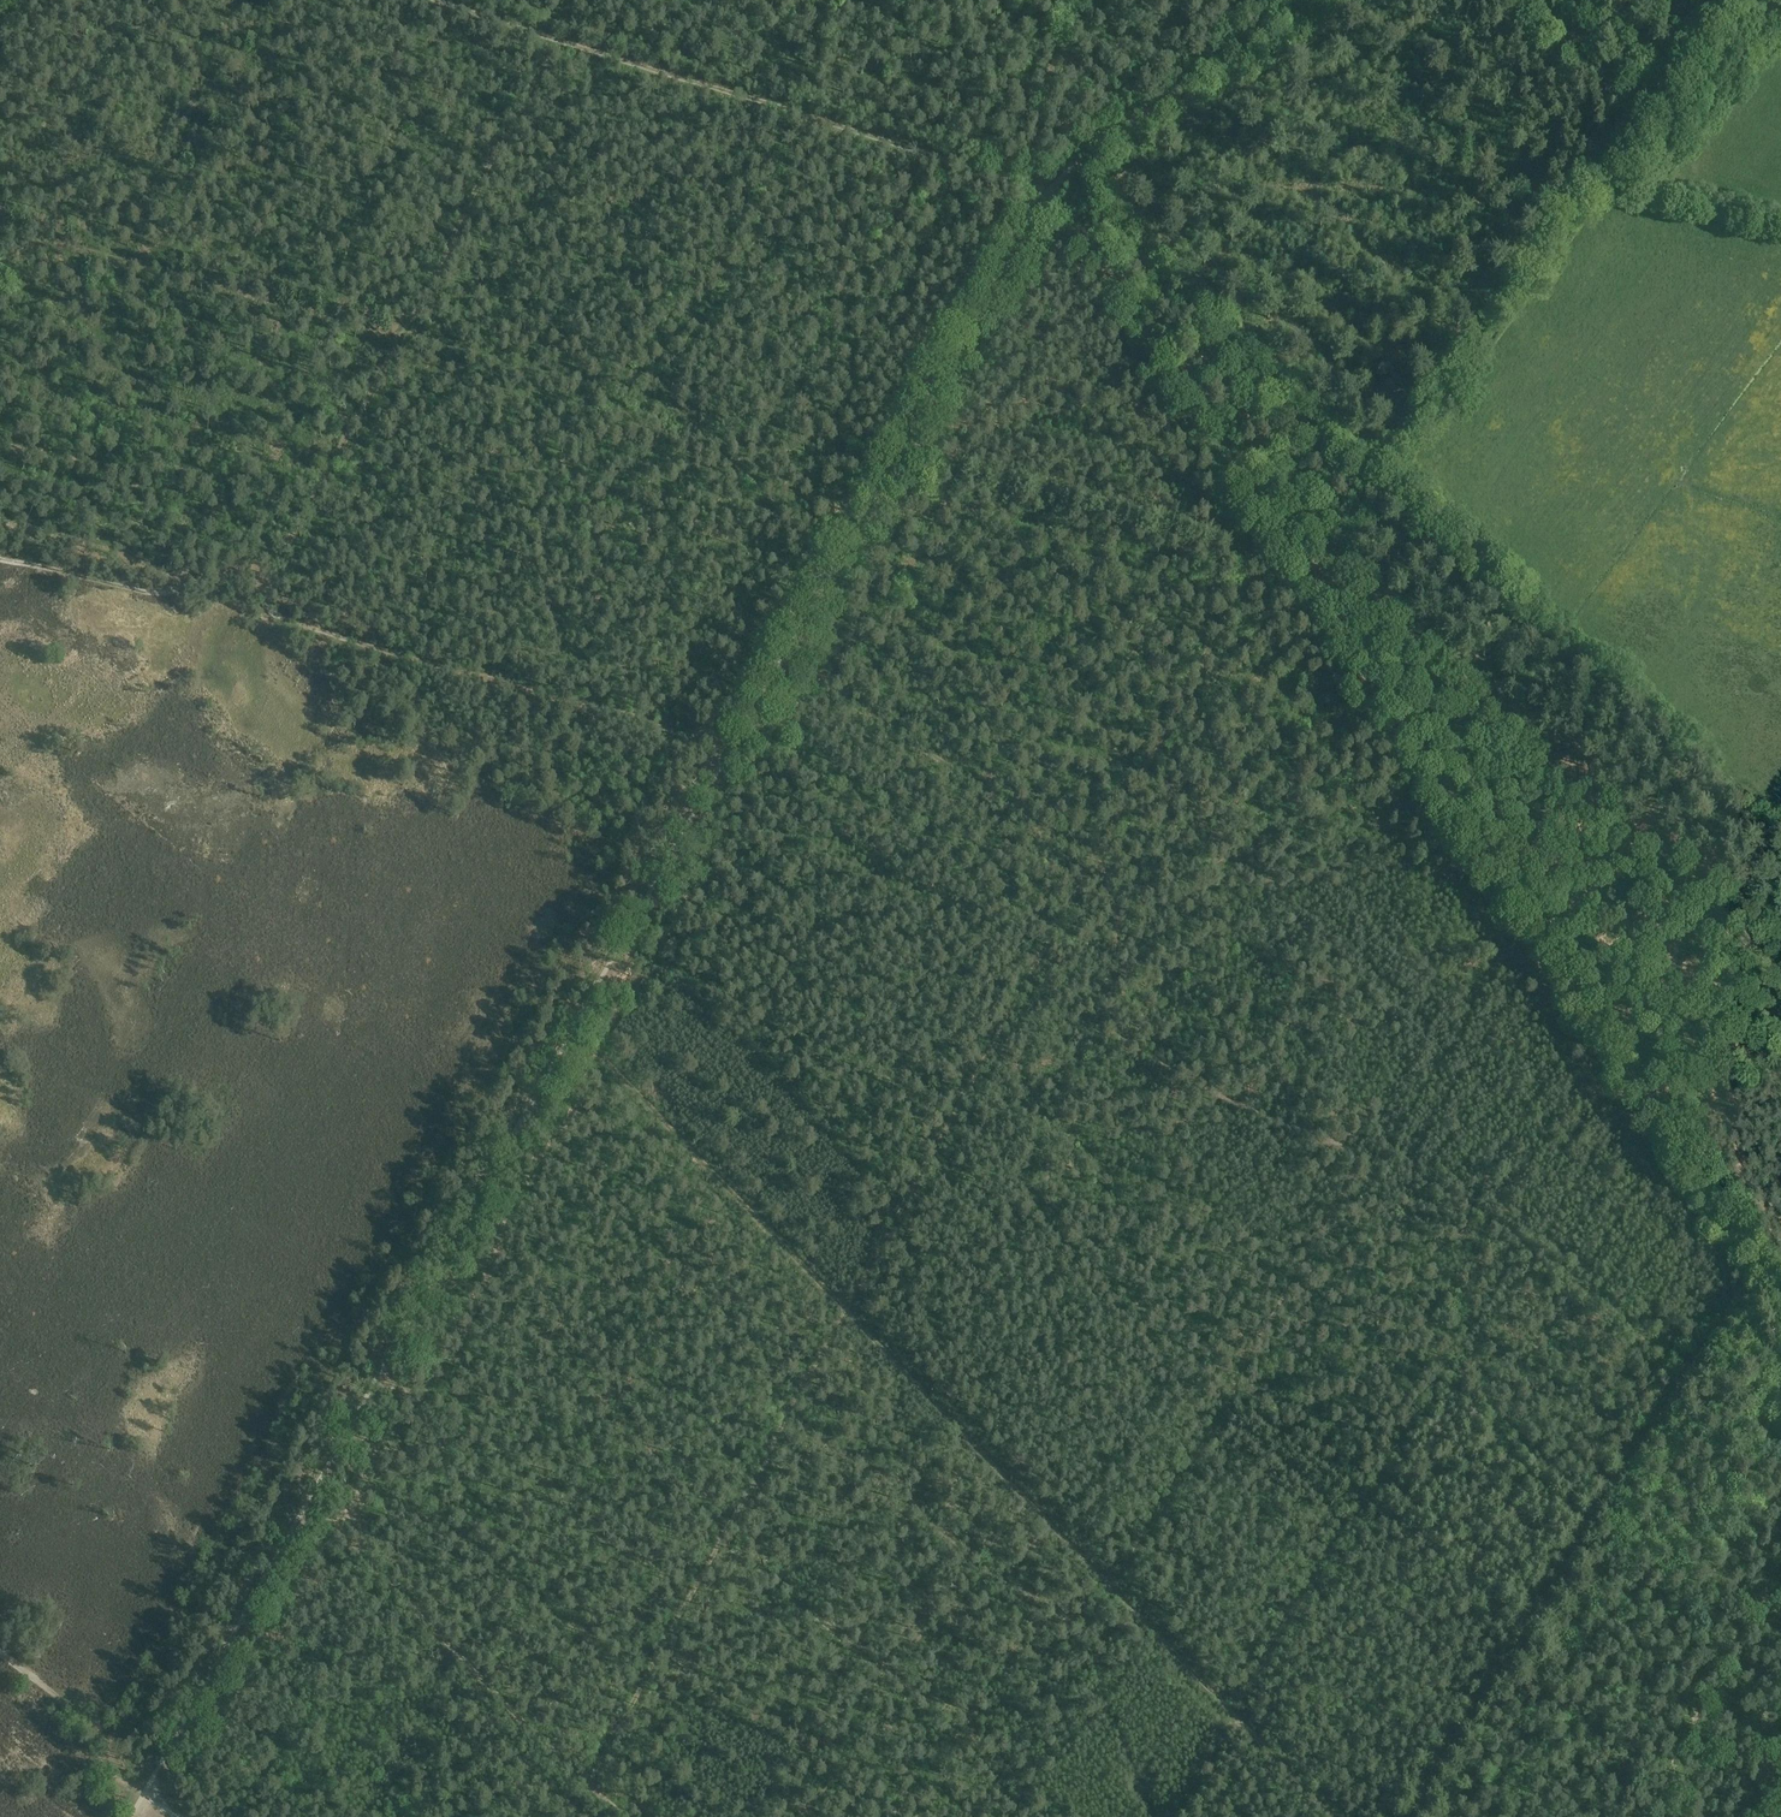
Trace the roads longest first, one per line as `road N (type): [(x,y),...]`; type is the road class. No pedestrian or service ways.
road 1 (track): [(1531,1629),(1234,1395),(1364,1160),(1360,1151),(1166,1063),(1109,1028),(1101,1009),(1114,918),(1095,858),(786,662)]
road 2 (track): [(589,1784),(1272,527)]
road 3 (track): [(738,752),(149,1805)]
road 4 (track): [(577,1034),(1335,1816)]
road 5 (track): [(1780,1313),(1272,527)]
road 6 (track): [(0,557),(172,589),(218,568),(259,567),(278,579),(270,599),(276,611),(615,707),(738,752)]
road 7 (track): [(1757,1275),(1412,1816)]
road 8 (track): [(449,0),(1047,189),(1055,199)]
road 9 (track): [(1055,199),(1036,219),(738,752)]
road 10 (track): [(554,34),(278,579)]
road 11 (track): [(310,1499),(589,1784)]
road 12 (track): [(1055,199),(1272,527)]
road 13 (track): [(1312,0),(1082,169),(1055,199)]
road 14 (track): [(1112,1587),(1234,1395)]
road 15 (track): [(145,1792),(0,1660)]

